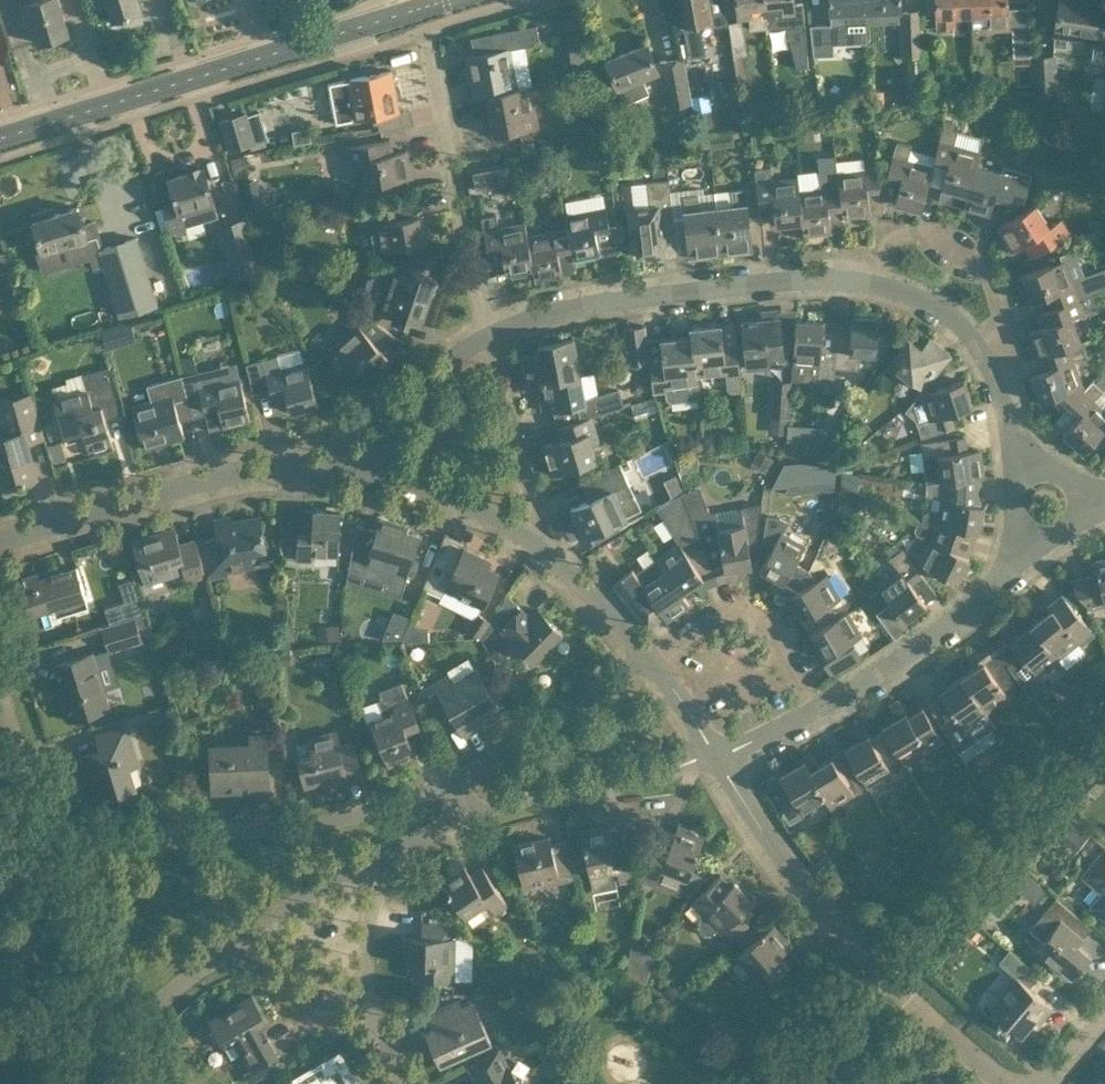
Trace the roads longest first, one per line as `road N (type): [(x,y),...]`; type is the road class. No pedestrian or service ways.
road 1 (unclassified): [(1014,438),(991,366),(955,318),(918,295),(851,279),(777,280),(605,303),(492,332)]
road 2 (tertiary): [(0,139),(438,1)]
road 3 (residential): [(716,755),(791,881),(859,919),(898,979),(1019,1083)]
road 4 (residential): [(52,832),(257,831),(375,811),(449,786)]
road 5 (residential): [(0,549),(192,482),(275,467),(371,472)]
road 6 (residential): [(492,332),(478,294),(431,45)]
road 7 (residential): [(465,814),(716,755)]
road 8 (unclassified): [(815,710),(950,623),(1009,564)]
road 9 (residential): [(449,786),(563,722),(651,656)]
road 10 (residential): [(651,656),(730,611),(752,611),(765,619),(815,710)]
road 11 (unclassified): [(549,551),(515,393),(492,332)]
road 12 (unclassified): [(111,1034),(52,832)]
road 13 (residential): [(371,472),(493,513),(549,551)]
road 14 (residential): [(243,935),(292,896),(410,842)]
road 15 (unclassified): [(492,332),(410,398),(371,472)]
road 16 (unclassified): [(52,832),(0,671)]
road 17 (unclassified): [(366,999),(369,921),(382,878),(410,842)]
road 18 (residential): [(111,1034),(243,935)]
road 19 (residential): [(549,551),(596,584),(651,656)]
road 20 (residential): [(366,999),(320,960),(243,935)]
road 21 (unclassified): [(1009,564),(1014,438)]

